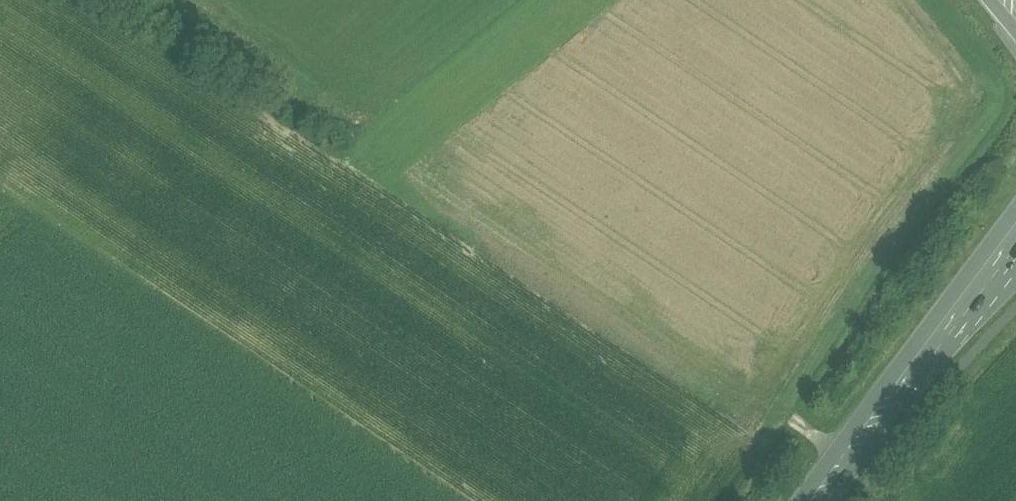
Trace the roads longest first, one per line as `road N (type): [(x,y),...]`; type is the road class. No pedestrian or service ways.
road 1 (primary): [(813,500),(993,266)]

